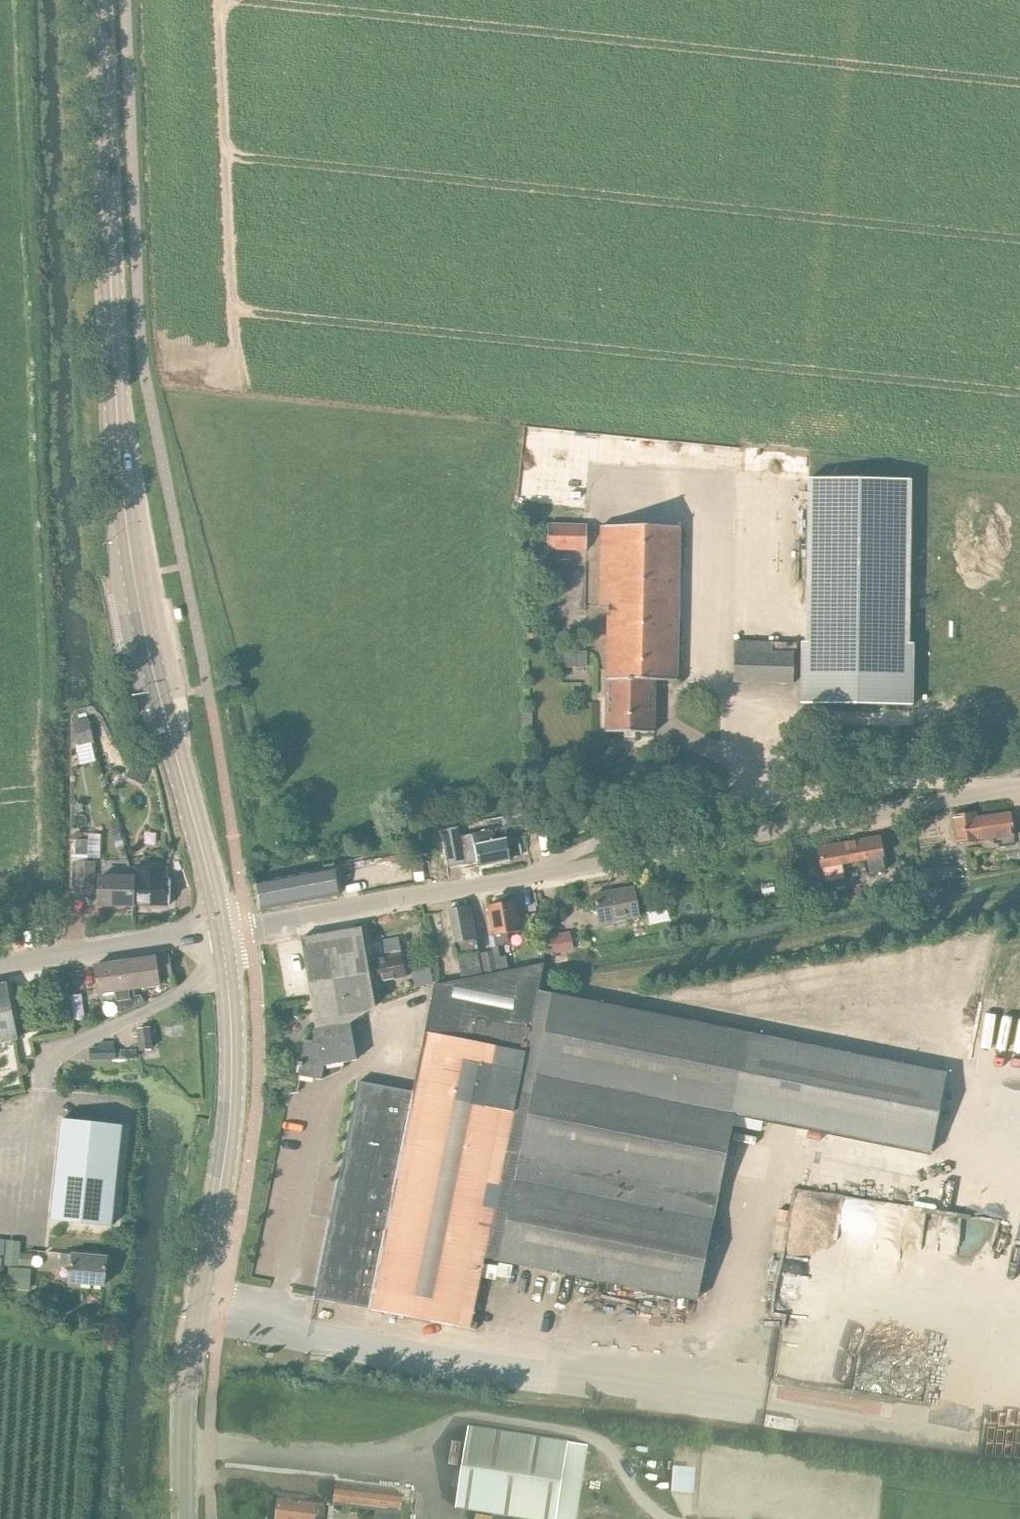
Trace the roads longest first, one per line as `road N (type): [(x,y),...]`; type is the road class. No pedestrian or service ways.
road 1 (secondary): [(220,929),(153,671),(126,526),(98,0)]
road 2 (unclassified): [(1019,787),(220,929)]
road 3 (secondary): [(185,1518),(188,1362),(230,1110),(220,929)]
road 4 (track): [(80,1518),(94,1351),(0,1331)]
road 5 (unclassified): [(0,968),(220,929)]

